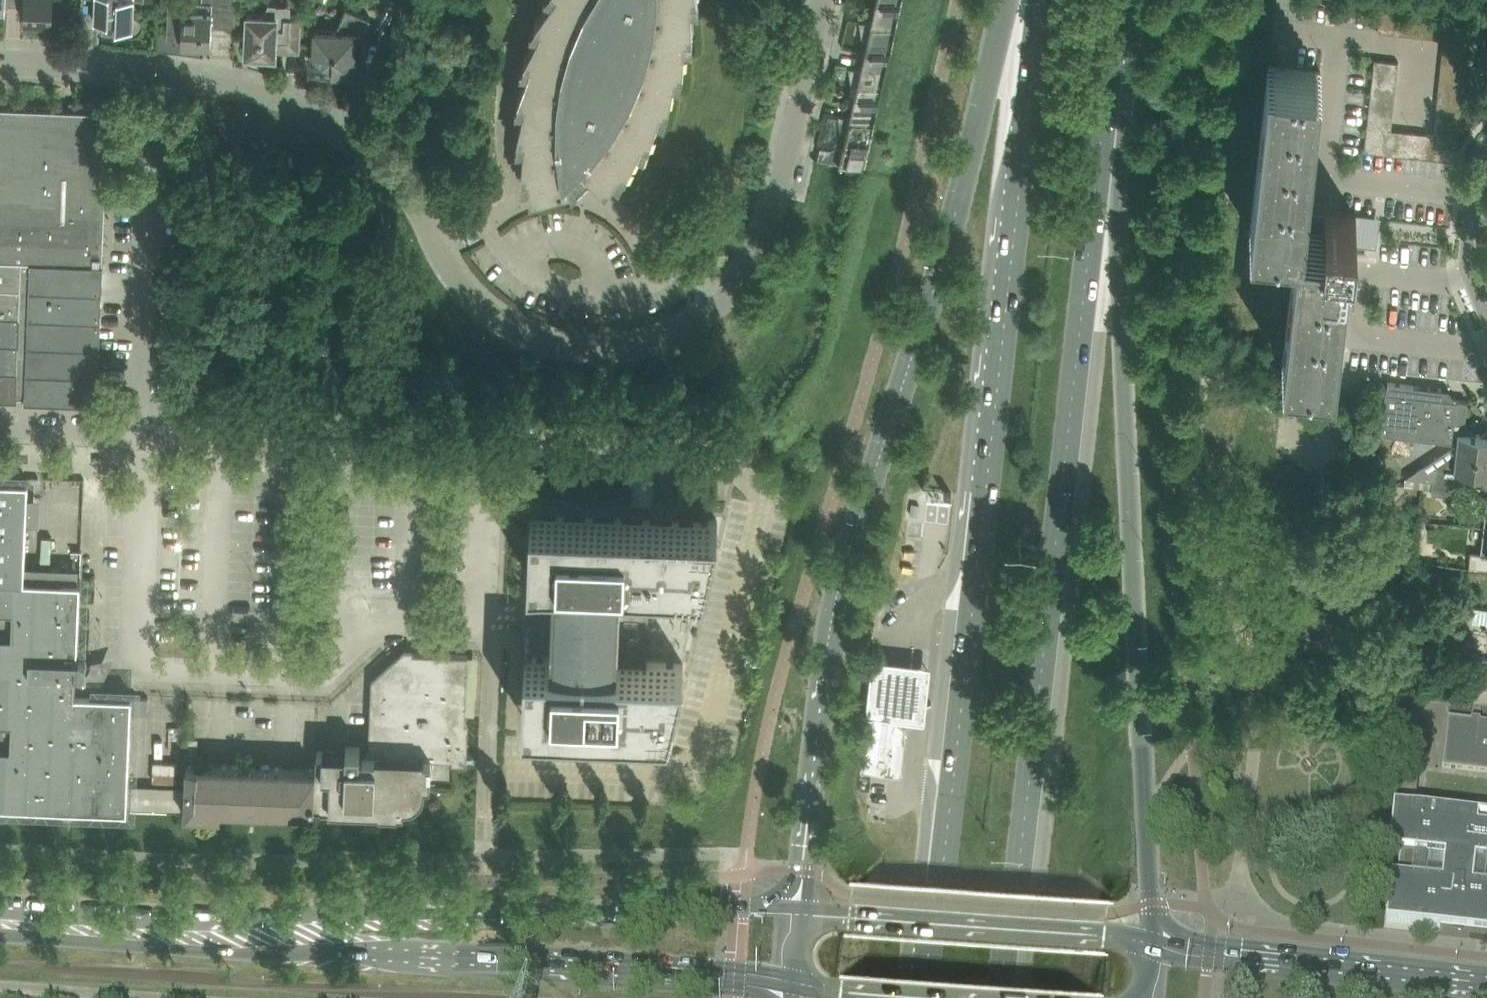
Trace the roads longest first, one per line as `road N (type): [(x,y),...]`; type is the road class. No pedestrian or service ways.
road 1 (residential): [(0,60),(178,72),(306,105),(412,195),(470,287),(517,324),(575,342),(629,343),(701,312),(728,285),(767,209),(821,0)]
road 2 (primary): [(1039,0),(929,997)]
road 3 (primary): [(1004,0),(965,174),(846,577),(798,909)]
road 4 (primary): [(1006,997),(1107,89)]
road 5 (primary): [(1150,939),(1107,89)]
road 6 (secondary): [(798,909),(301,915),(0,900)]
road 7 (secondary): [(0,935),(219,952),(345,950),(788,989)]
road 8 (secondary): [(1150,939),(798,909)]
road 9 (tertiary): [(1486,979),(1207,953),(1150,939)]
road 10 (residential): [(1486,298),(1473,254),(1475,192),(1486,152)]

